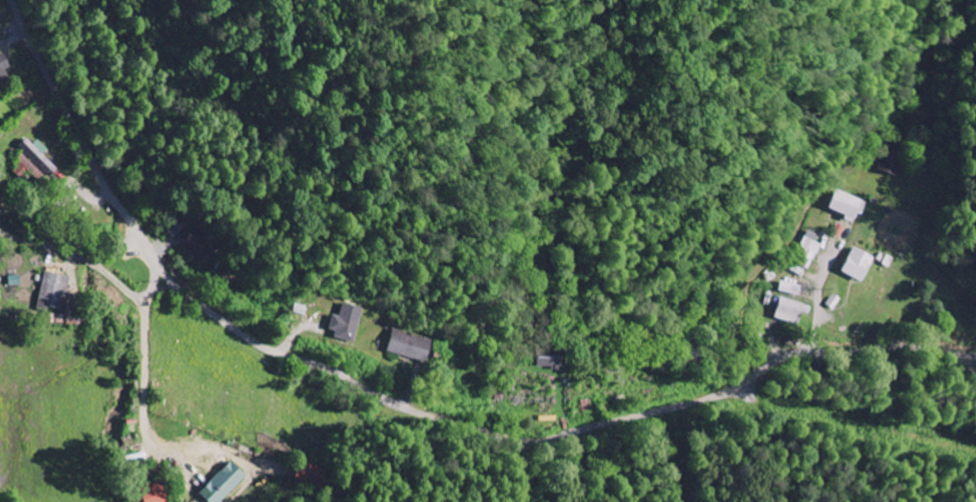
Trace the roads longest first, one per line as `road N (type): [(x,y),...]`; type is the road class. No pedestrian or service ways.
road 1 (residential): [(13,0),(94,166),(172,277),(263,344),(417,410),(541,441),(706,399),(788,357),(901,346),(975,354)]
road 2 (residential): [(131,501),(79,459),(43,245),(76,130)]
road 3 (residential): [(754,377),(740,341),(747,285),(852,142)]
road 4 (residential): [(159,259),(153,295),(142,299),(87,259),(43,245)]

